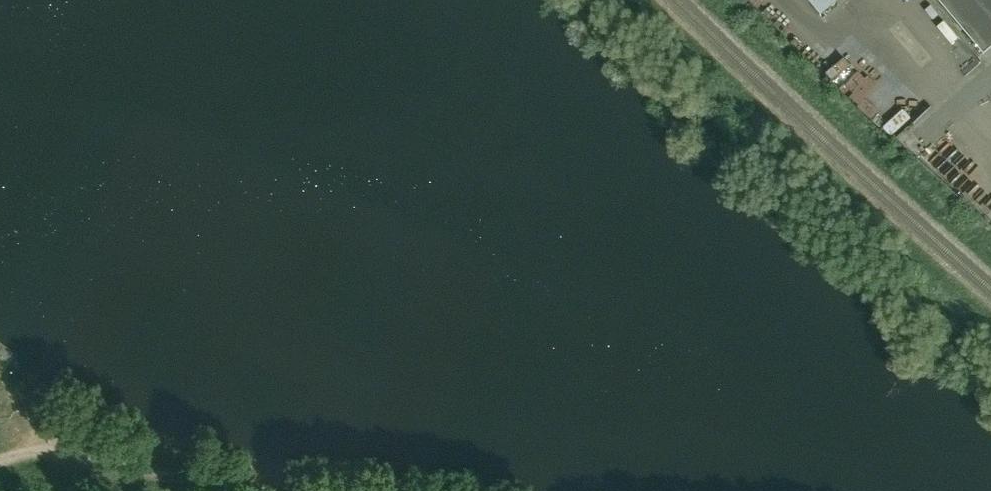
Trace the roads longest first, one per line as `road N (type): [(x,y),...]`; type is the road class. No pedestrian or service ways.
road 1 (track): [(0,460),(66,450),(267,490)]

